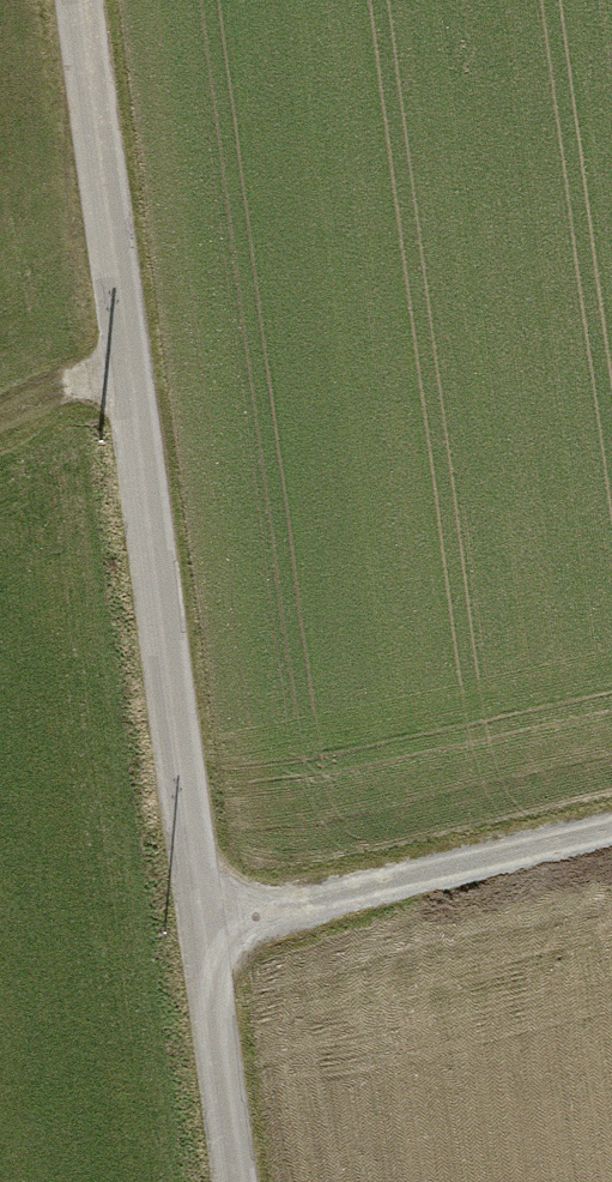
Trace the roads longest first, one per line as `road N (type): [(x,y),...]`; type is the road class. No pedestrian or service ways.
road 1 (unclassified): [(234,1181),(82,0)]
road 2 (track): [(611,836),(202,935)]
road 3 (track): [(0,416),(51,389),(131,364)]

